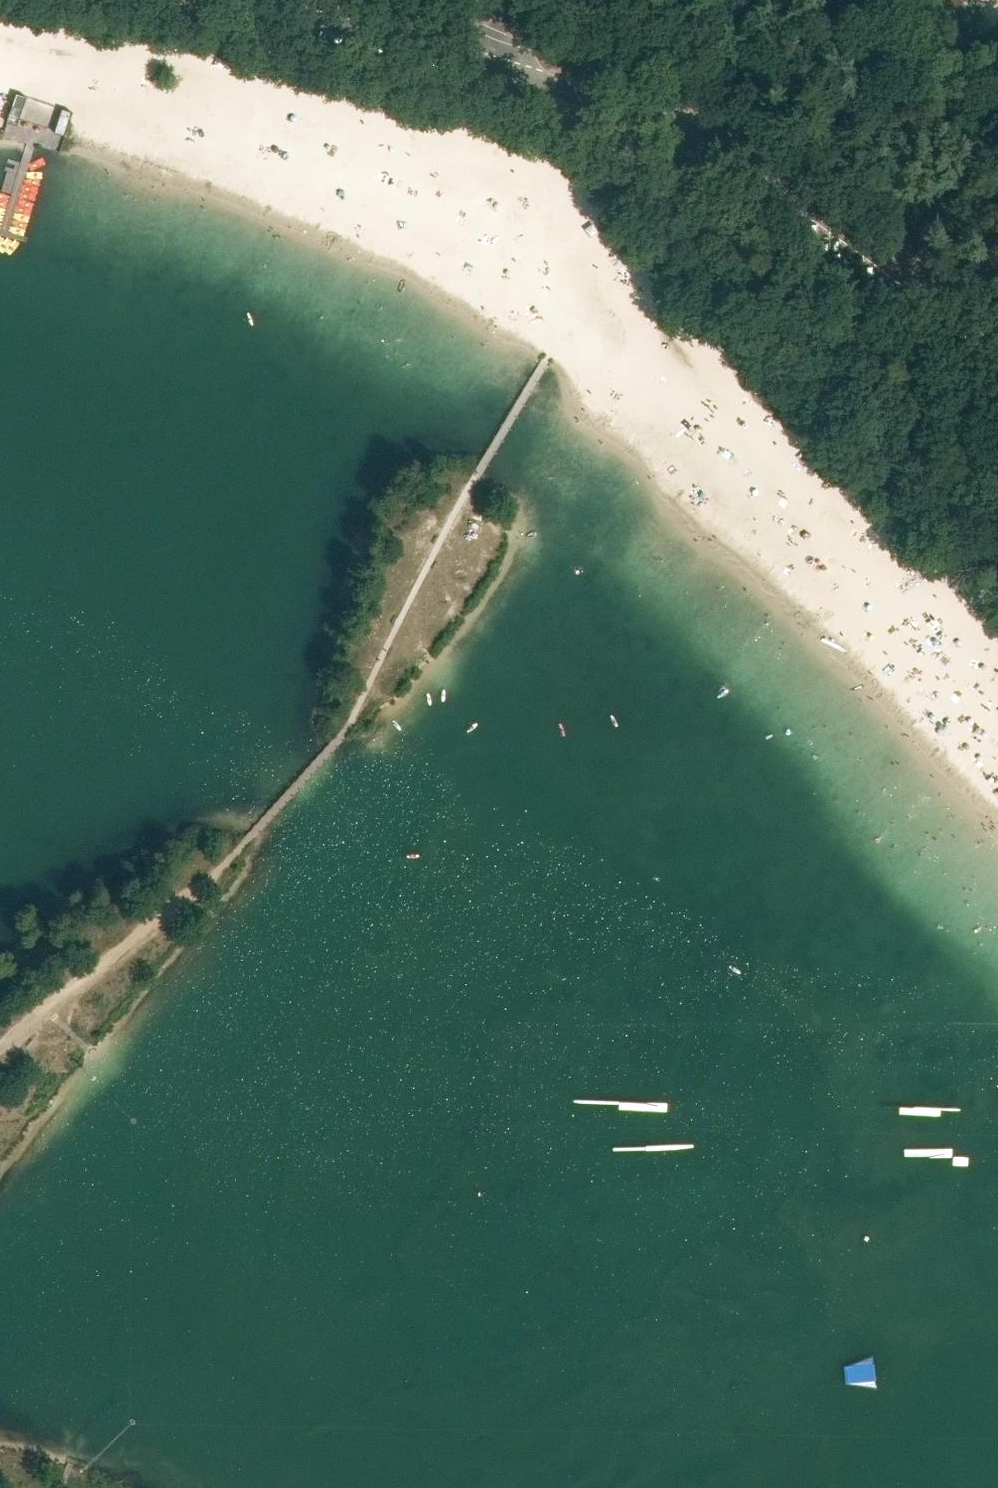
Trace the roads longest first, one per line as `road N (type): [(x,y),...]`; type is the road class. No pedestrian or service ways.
road 1 (unclassified): [(505,68),(683,139),(762,184),(997,356)]
road 2 (unclassified): [(250,0),(505,68)]

